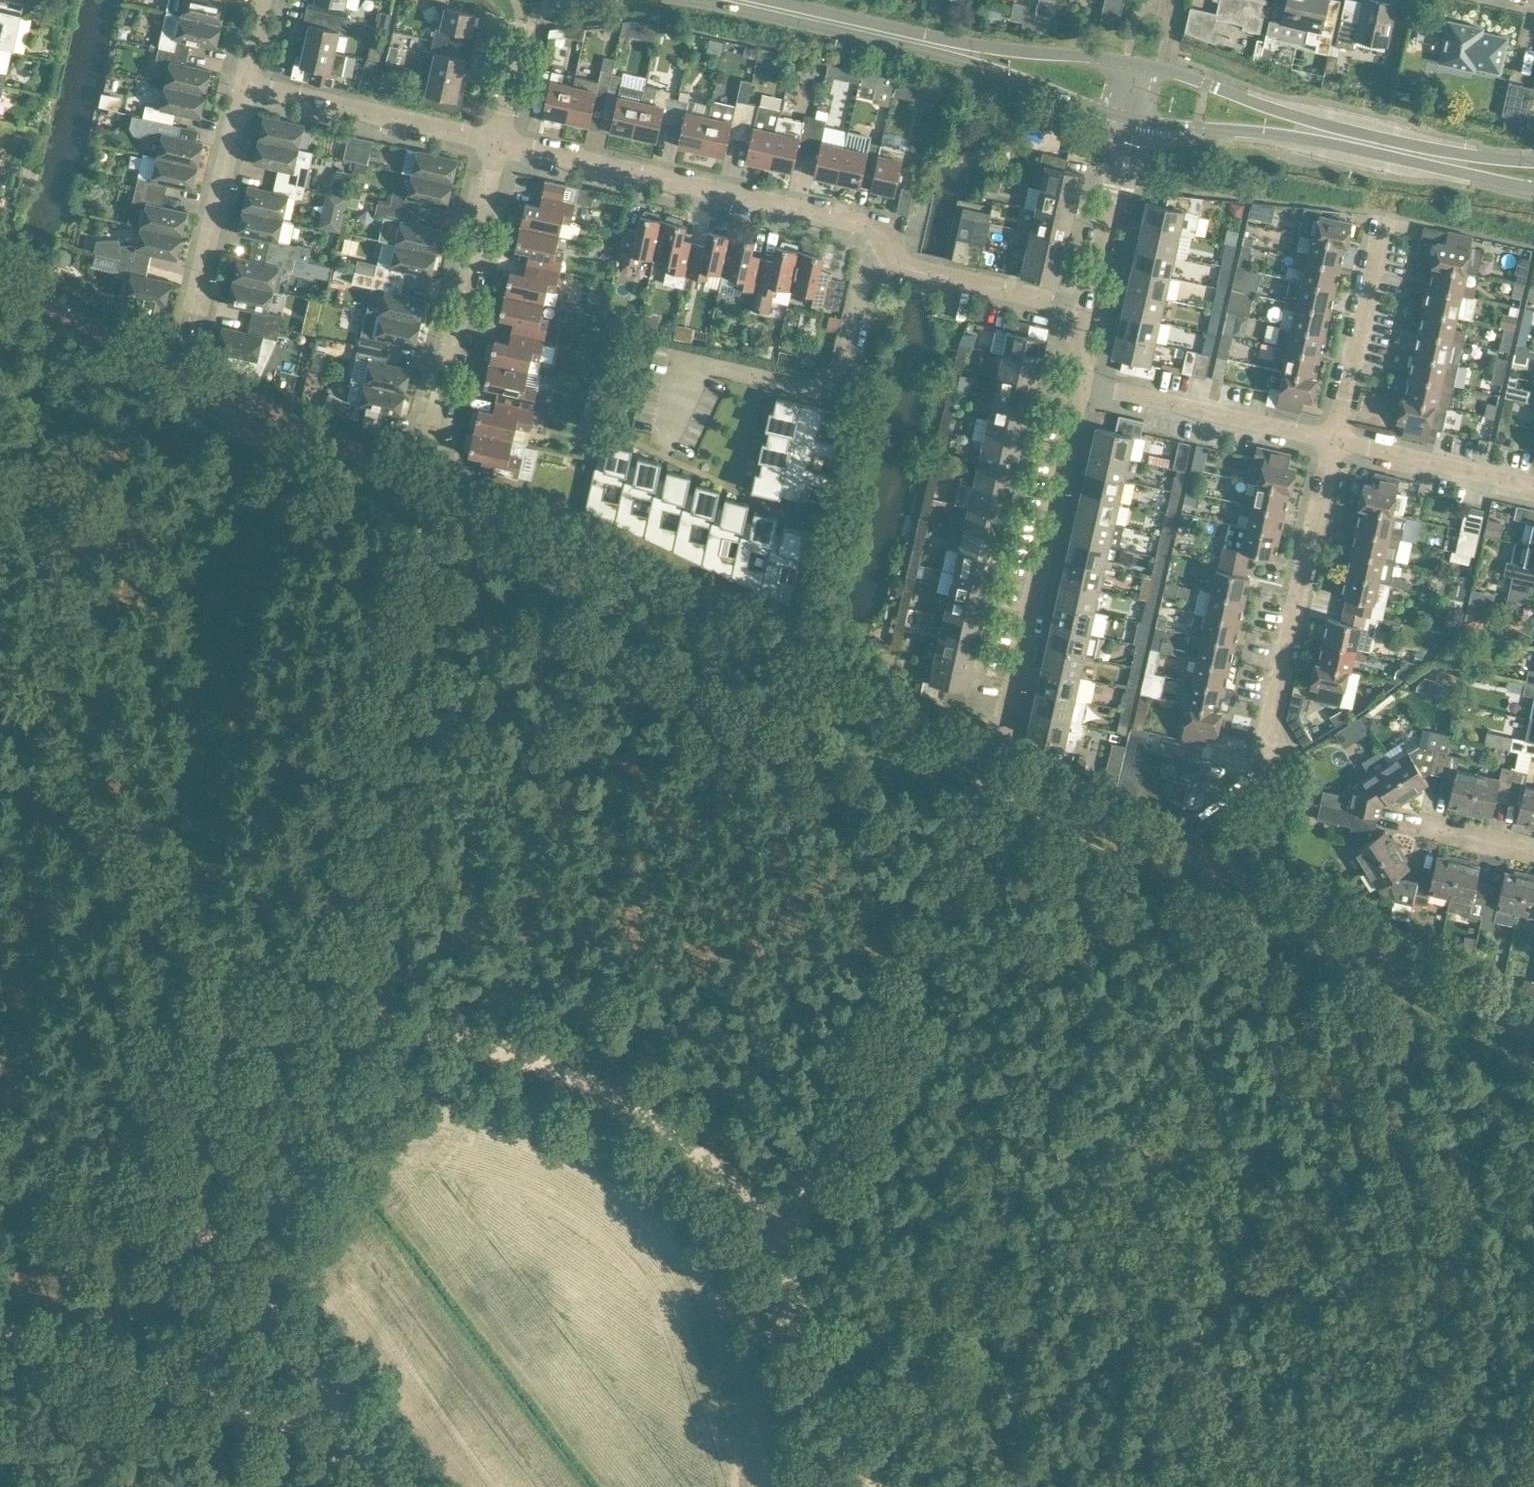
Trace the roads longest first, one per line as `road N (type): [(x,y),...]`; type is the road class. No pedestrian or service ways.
road 1 (unclassified): [(992,757),(0,286)]
road 2 (unclassified): [(1533,1029),(992,757)]
road 3 (residential): [(888,250),(859,222),(500,141)]
road 4 (tertiary): [(1136,120),(1301,138),(1533,189)]
road 5 (tertiary): [(1533,161),(1356,133),(1148,64)]
road 6 (residential): [(662,455),(689,364),(828,390),(840,375),(863,273),(888,250)]
road 7 (residential): [(992,757),(1078,382)]
road 8 (residential): [(1264,753),(1332,442)]
road 9 (residential): [(437,453),(500,141)]
road 10 (residential): [(500,141),(244,85)]
road 11 (residential): [(1332,442),(1078,382)]
road 12 (residential): [(189,337),(244,85)]
road 13 (residential): [(1332,442),(1386,215)]
road 14 (tertiary): [(931,43),(1136,120)]
road 15 (residential): [(1094,312),(914,271),(888,250)]
road 16 (tertiary): [(1148,64),(931,43)]
road 17 (residential): [(1533,487),(1332,442)]
road 18 (tertiary): [(931,43),(739,0)]
road 19 (residential): [(1094,312),(1136,120)]
road 20 (residential): [(1533,850),(1411,821)]

